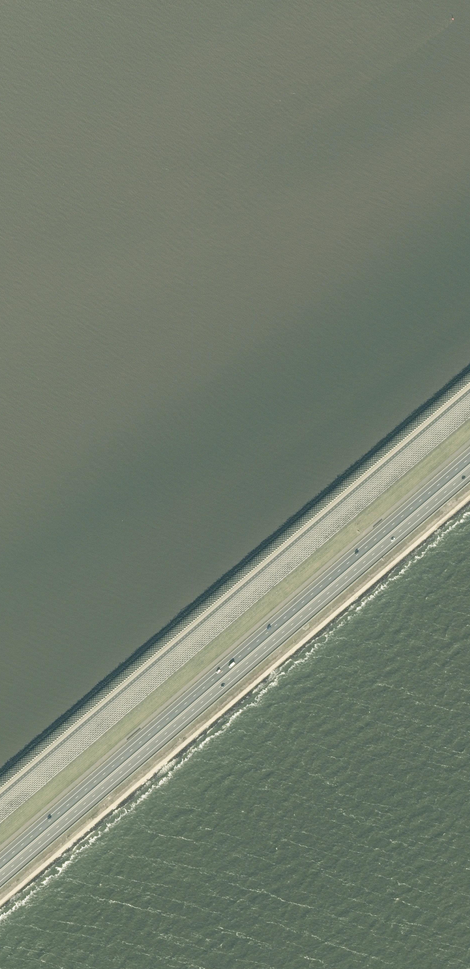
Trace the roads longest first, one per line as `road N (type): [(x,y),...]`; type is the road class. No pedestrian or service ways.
road 1 (motorway): [(469,456),(0,863)]
road 2 (motorway): [(0,876),(469,470)]

